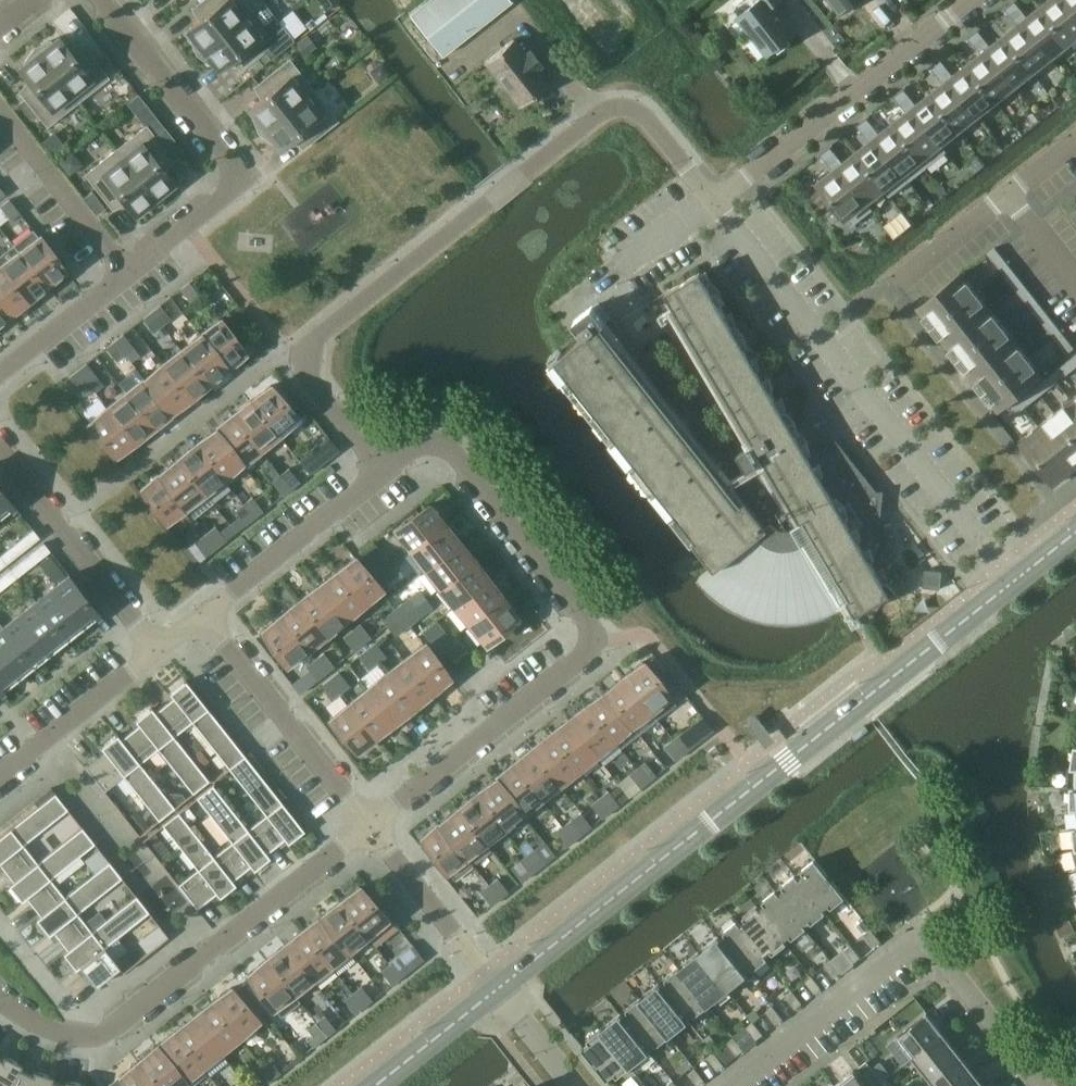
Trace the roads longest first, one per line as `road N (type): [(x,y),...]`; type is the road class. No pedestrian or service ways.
road 1 (tertiary): [(508,983),(1017,581)]
road 2 (residential): [(365,827),(596,642),(594,628),(454,453),(436,443),(417,448)]
road 3 (residential): [(384,472),(314,383),(308,359),(321,336),(604,114),(629,112)]
road 4 (residential): [(716,200),(1017,581)]
road 5 (residential): [(1035,1085),(925,944),(742,1085)]
road 6 (residential): [(128,275),(247,182),(101,0)]
road 7 (residential): [(101,1039),(365,827)]
road 8 (residential): [(716,200),(972,0)]
road 9 (residential): [(204,616),(365,827)]
road 10 (residential): [(0,457),(153,654)]
road 11 (residential): [(204,616),(384,472)]
road 12 (residential): [(1075,143),(905,278)]
road 13 (residential): [(365,827),(494,993)]
road 14 (residential): [(0,110),(128,275)]
road 15 (residential): [(0,778),(153,654)]
road 16 (residential): [(565,310),(716,200)]
road 17 (residential): [(0,376),(128,275)]
road 18 (tertiary): [(377,1085),(494,993)]
road 19 (unclassified): [(589,1085),(508,983)]
road 20 (residential): [(629,112),(626,54),(581,0)]
road 21 (residential): [(629,112),(647,120),(716,200)]

